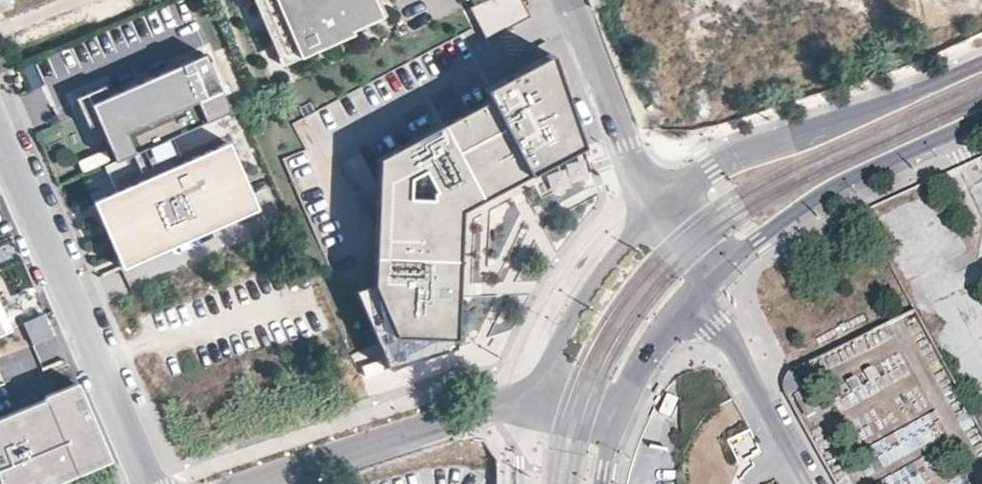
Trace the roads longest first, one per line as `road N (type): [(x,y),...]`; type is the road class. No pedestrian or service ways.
road 1 (residential): [(0,134),(153,483)]
road 2 (secondary): [(981,65),(711,167),(663,205)]
road 3 (residential): [(544,392),(264,483)]
road 4 (secondary): [(719,264),(821,191),(952,132)]
road 5 (residential): [(663,205),(627,147),(566,0)]
road 6 (secondary): [(663,205),(604,268),(544,392)]
road 7 (residential): [(686,305),(717,324),(805,483)]
road 8 (secondary): [(613,421),(686,305)]

